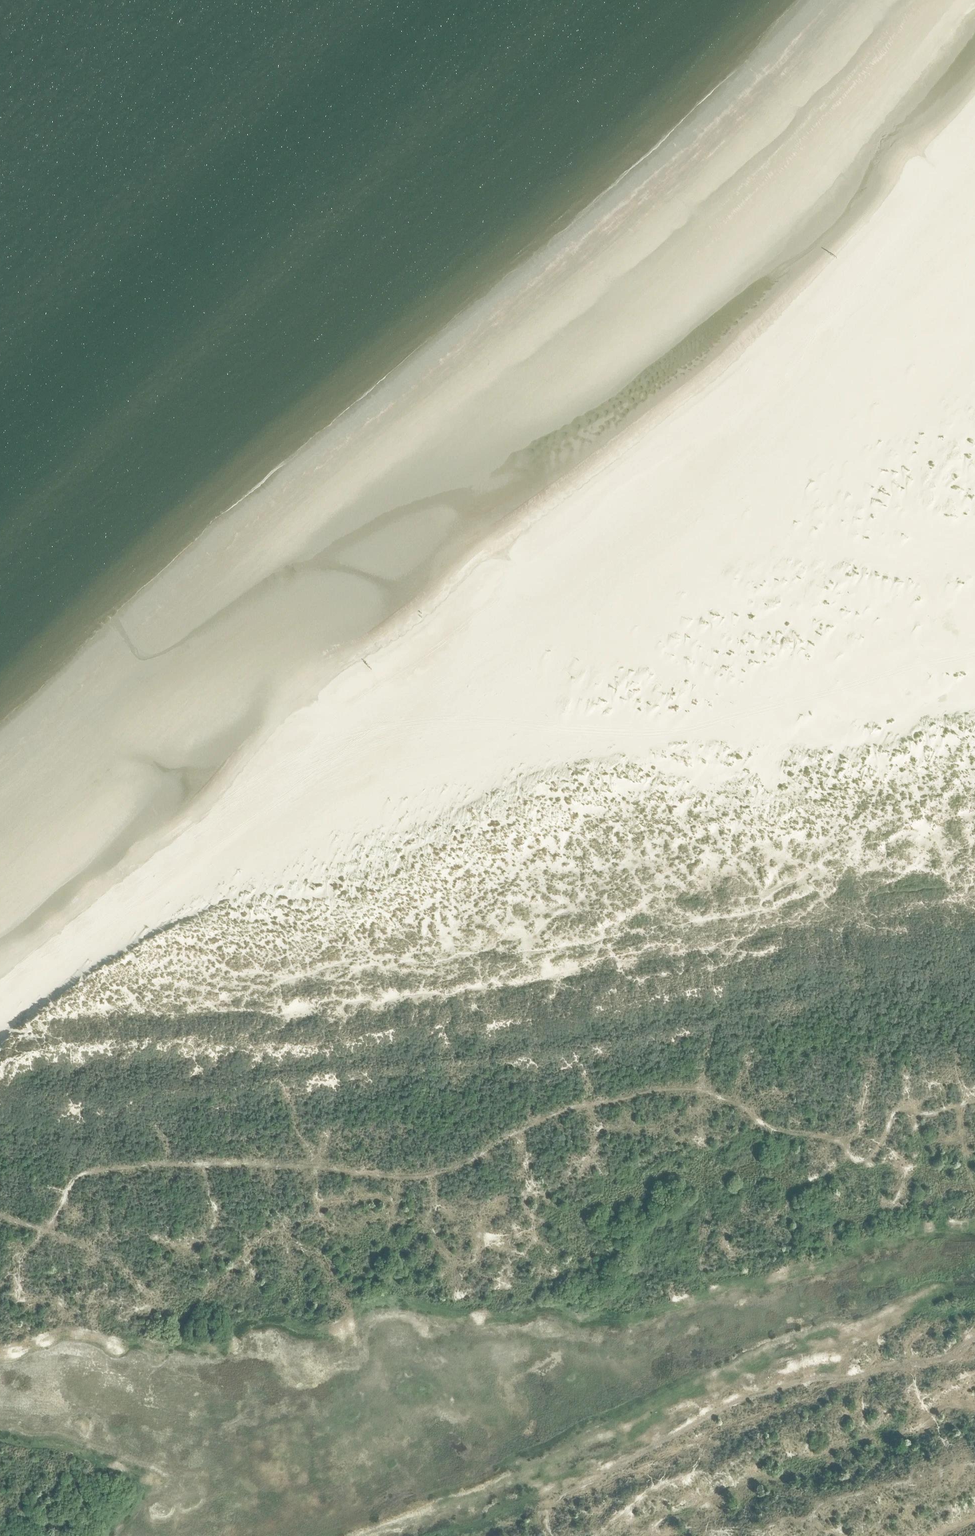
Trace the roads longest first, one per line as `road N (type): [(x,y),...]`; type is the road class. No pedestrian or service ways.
road 1 (track): [(625,1460),(726,1398),(914,1358),(974,1336)]

